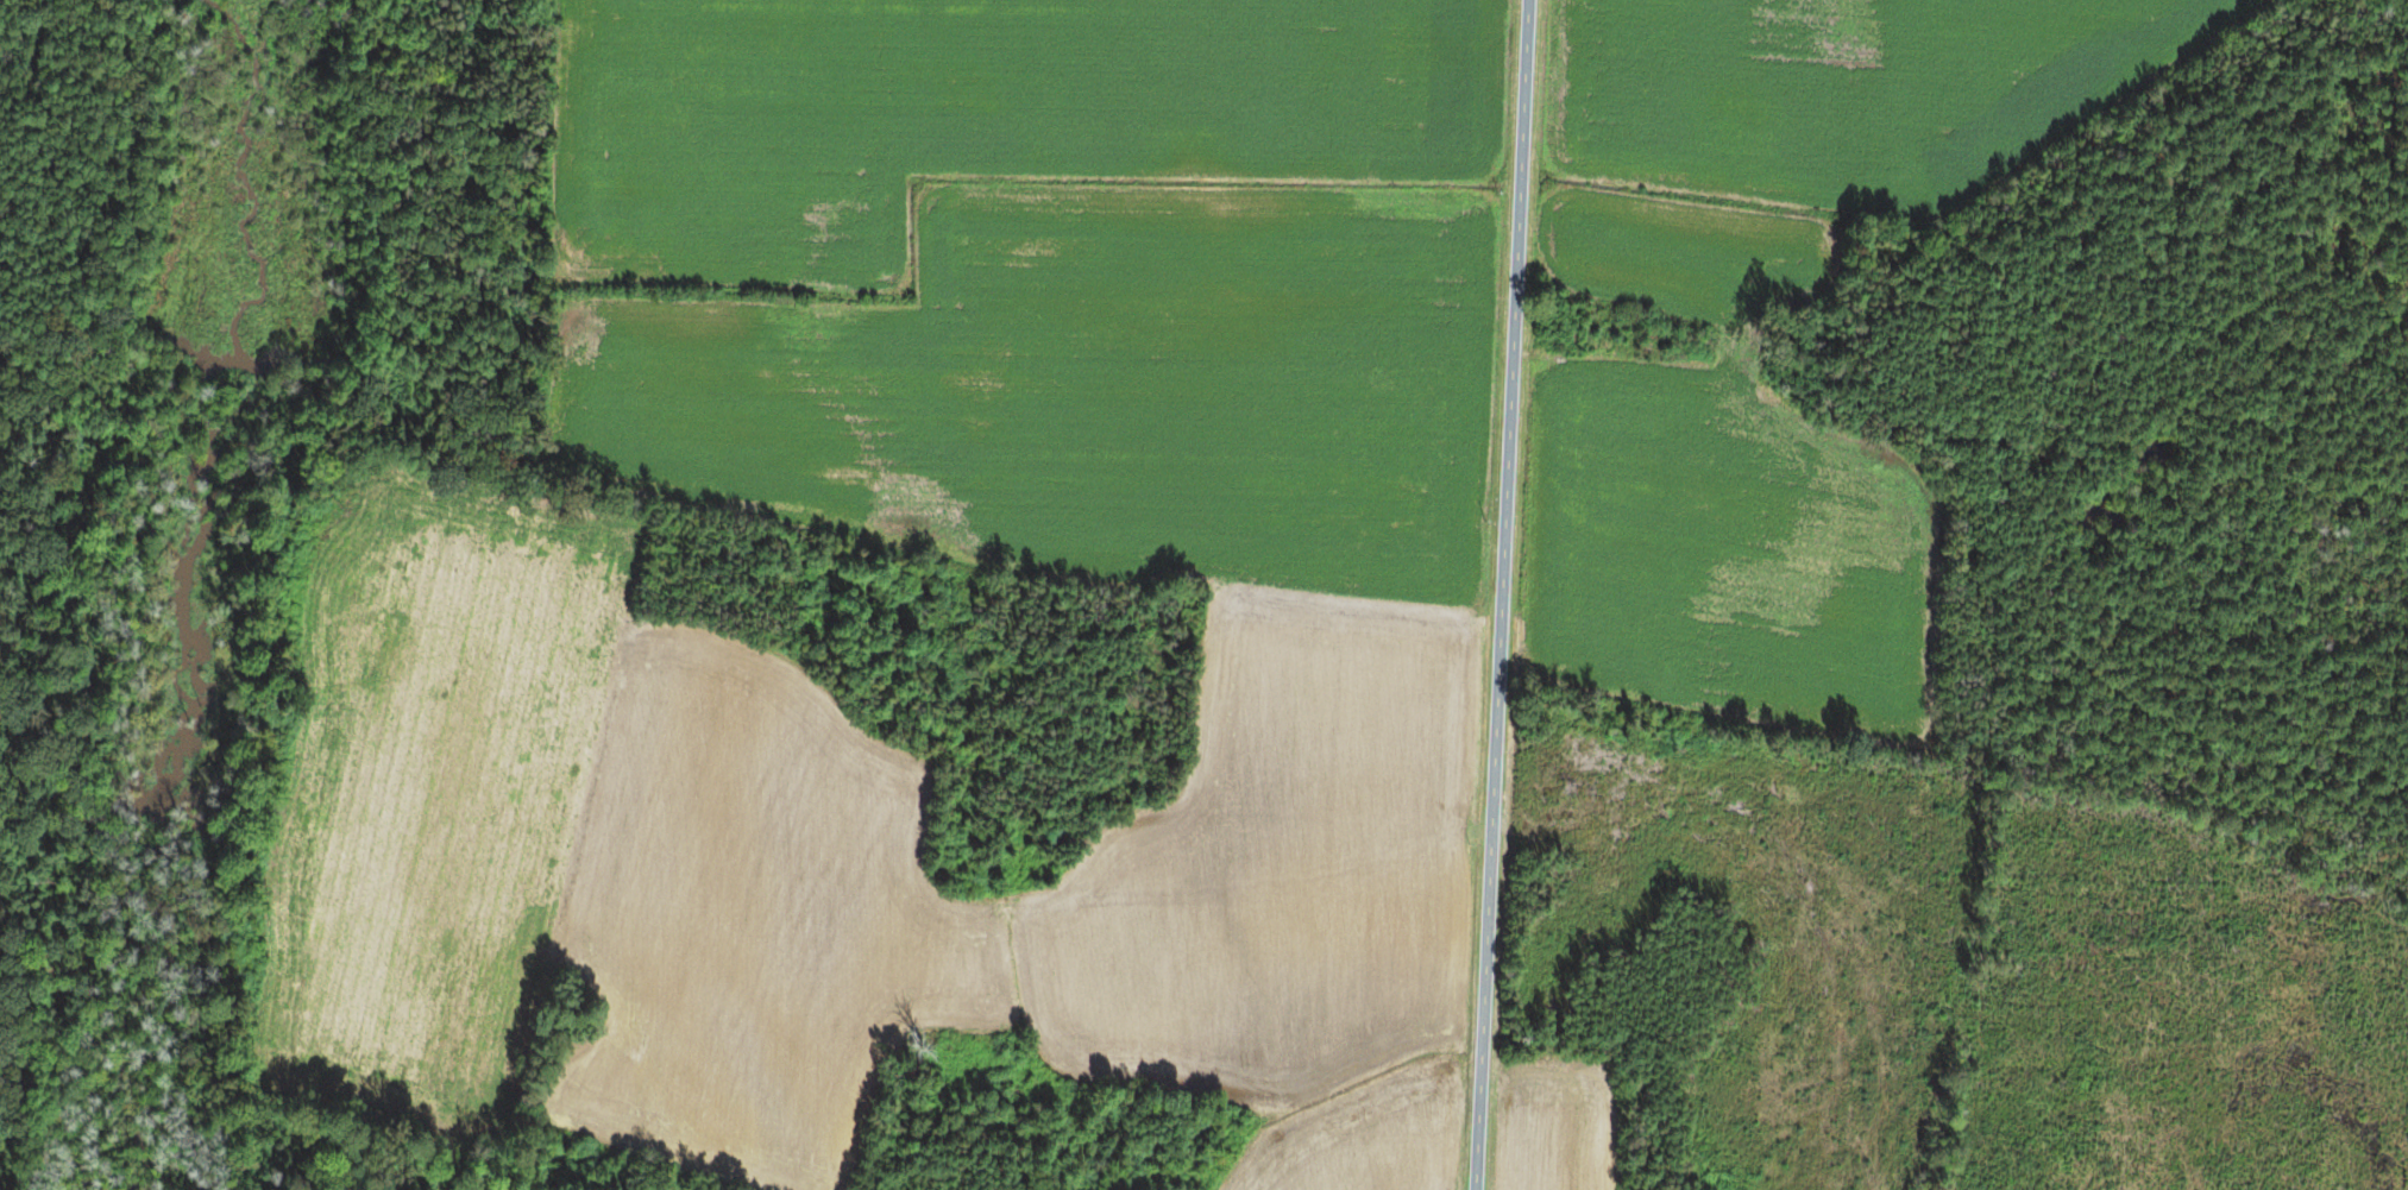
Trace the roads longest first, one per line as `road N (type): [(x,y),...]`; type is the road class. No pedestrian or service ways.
road 1 (residential): [(1476,1189),(1525,0)]

